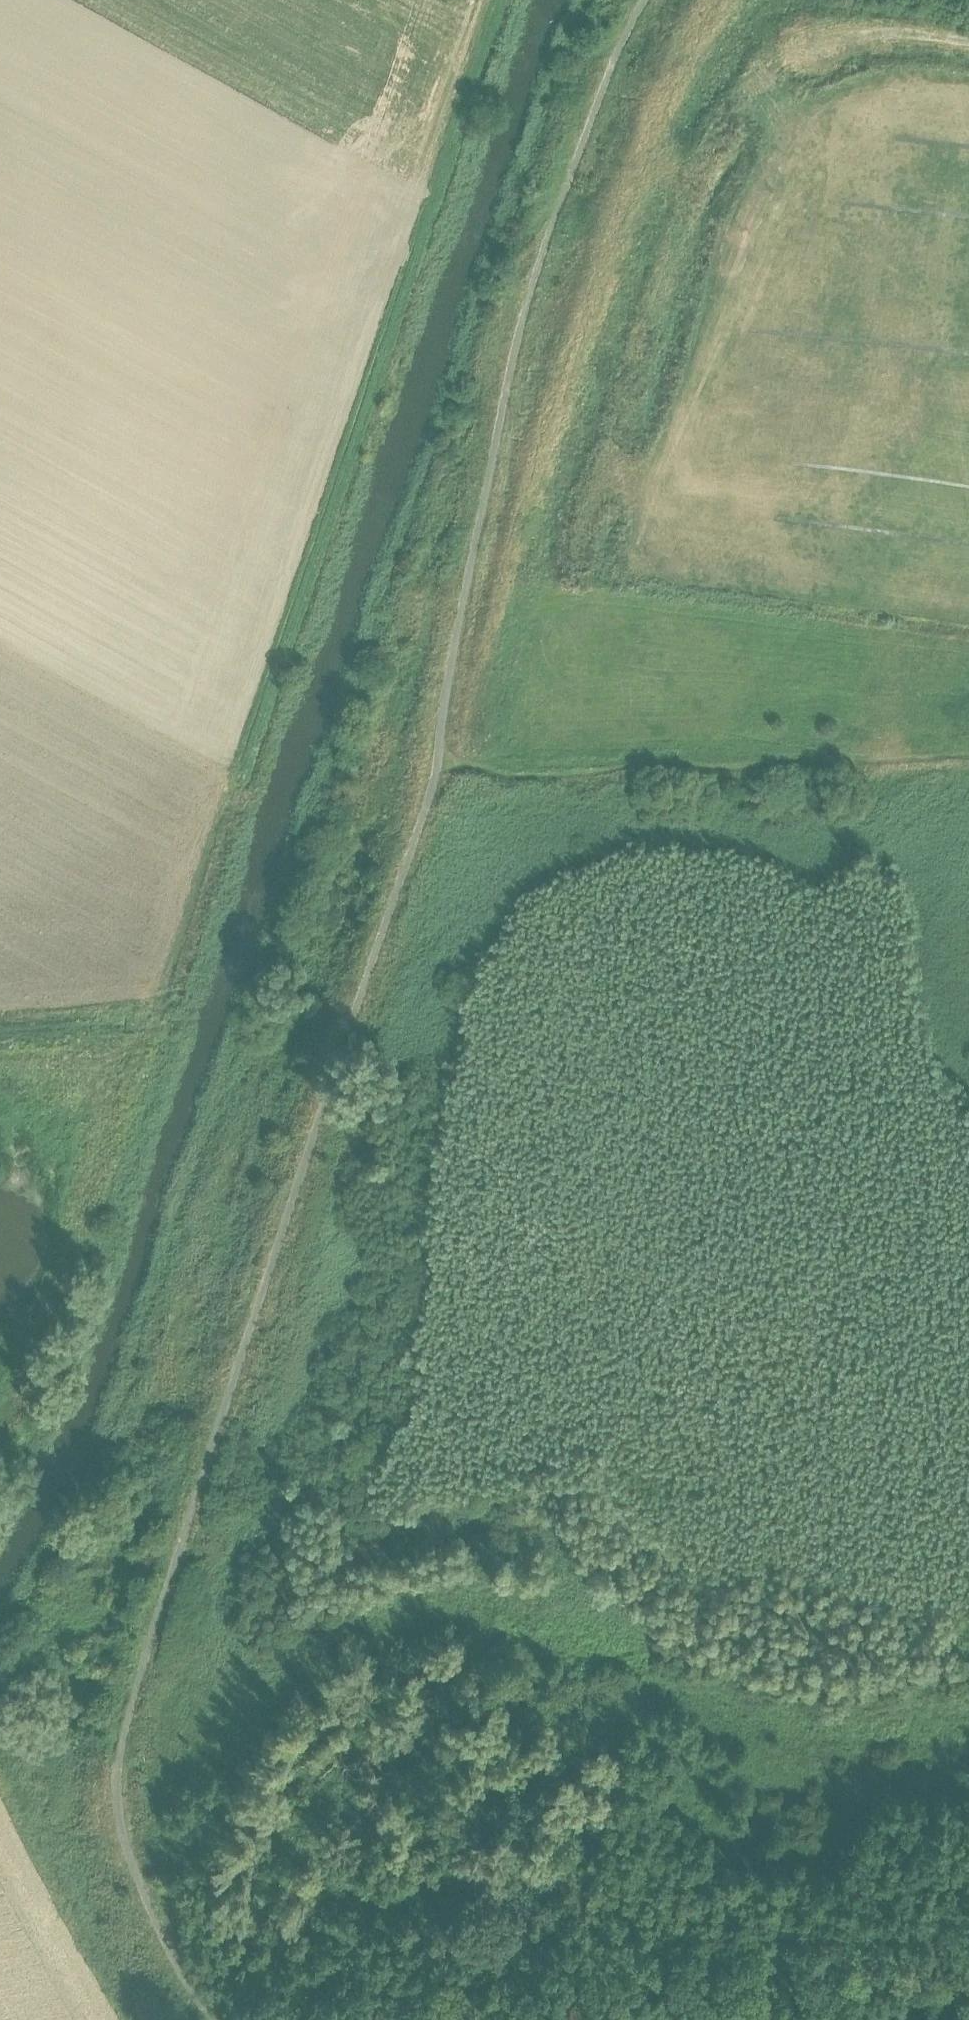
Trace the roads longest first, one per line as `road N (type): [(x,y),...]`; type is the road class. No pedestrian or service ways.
road 1 (track): [(436,763),(500,779),(968,754)]

